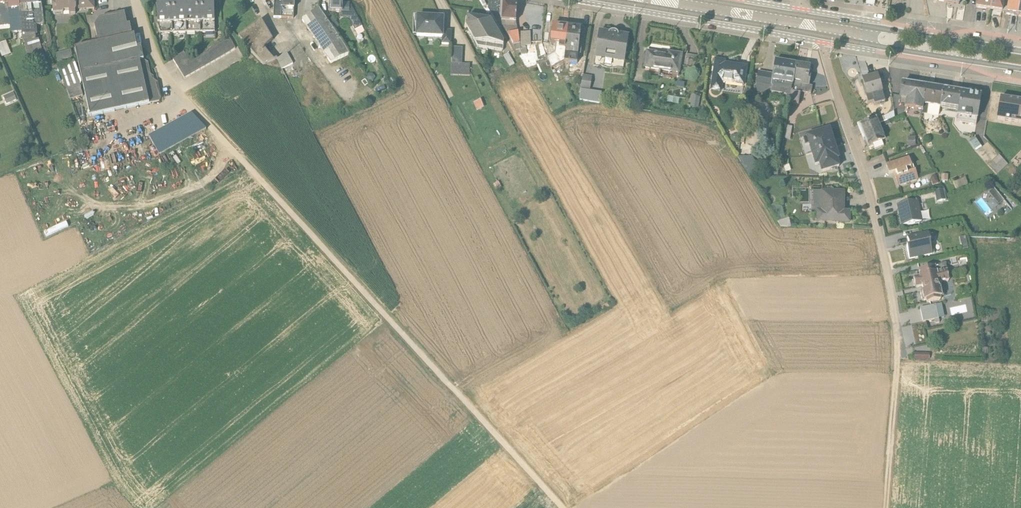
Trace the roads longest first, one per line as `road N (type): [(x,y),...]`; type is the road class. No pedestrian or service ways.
road 1 (unclassified): [(135,0),(169,84),(555,507)]
road 2 (residential): [(825,37),(824,59),(874,219),(895,328)]
road 3 (primary): [(825,37),(1020,70)]
road 4 (primary): [(1020,52),(828,22)]
road 5 (track): [(895,328),(884,507)]
road 6 (primary): [(596,0),(715,19)]

